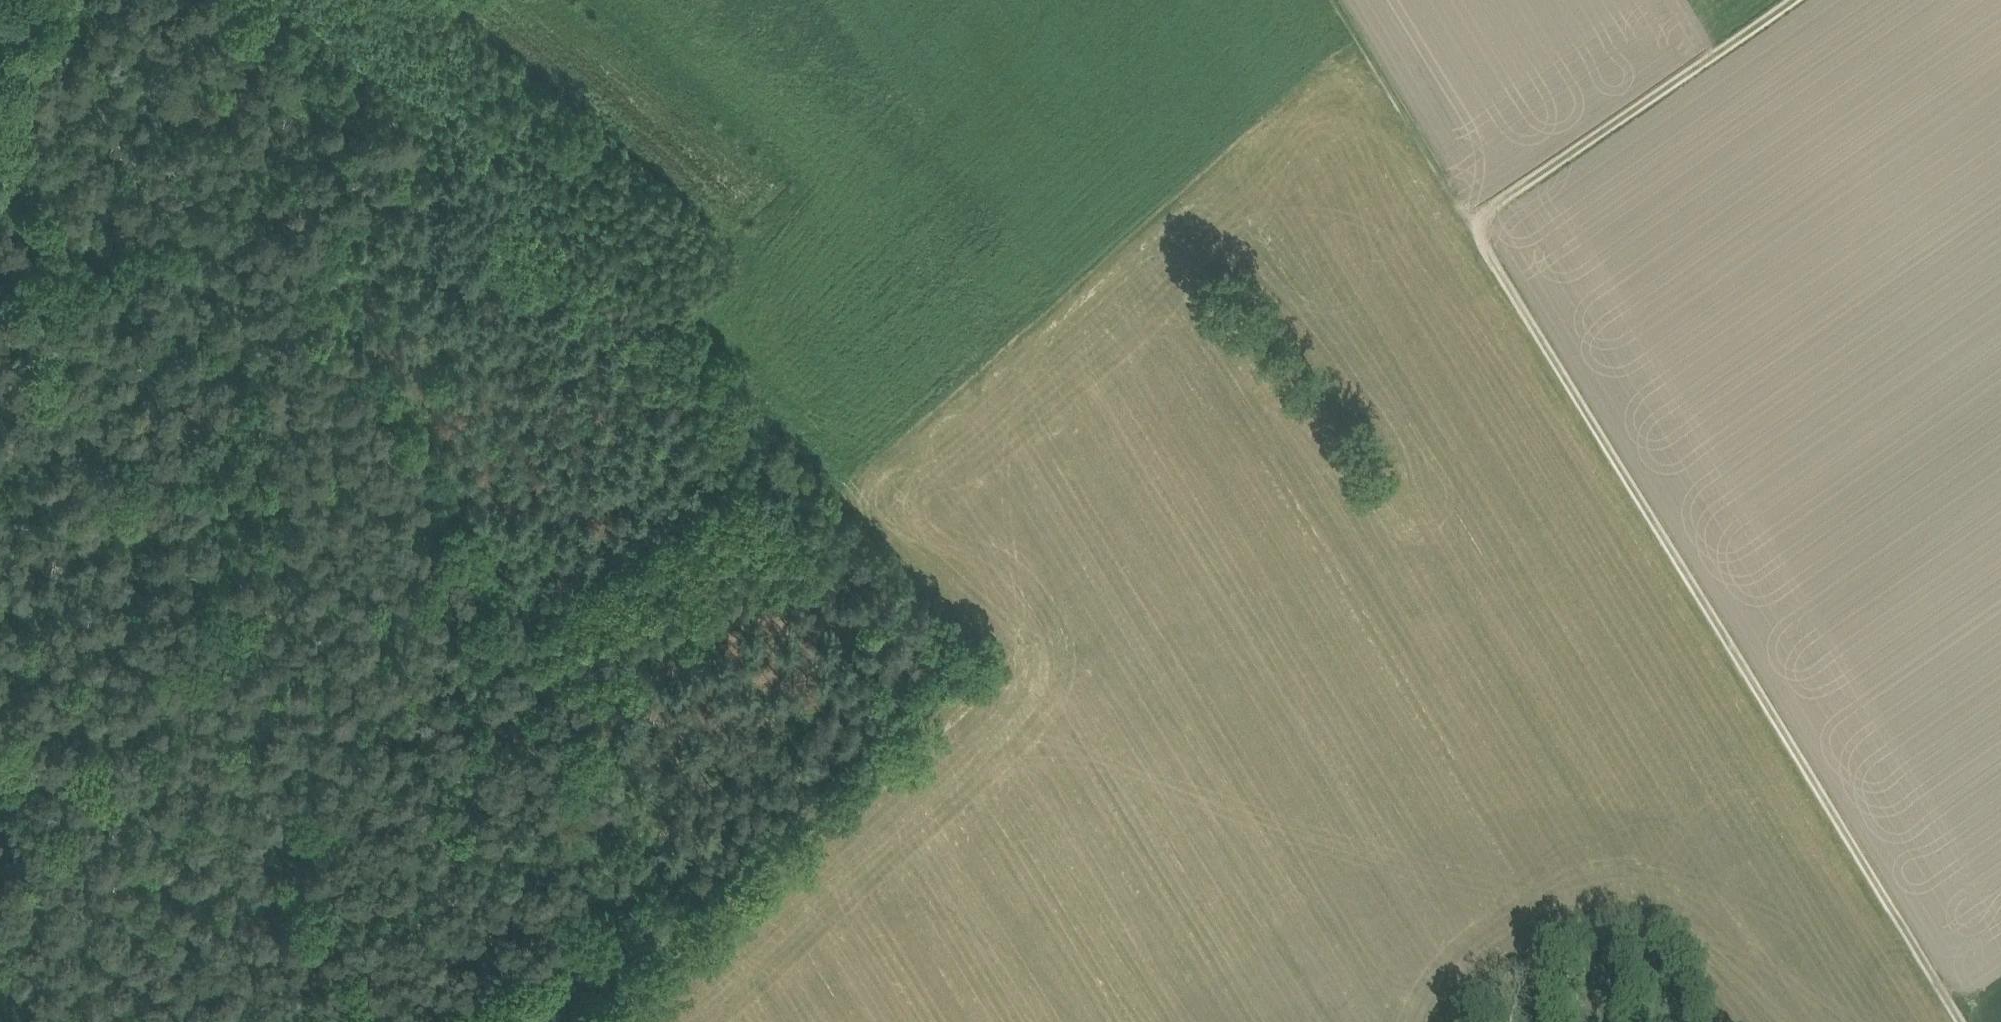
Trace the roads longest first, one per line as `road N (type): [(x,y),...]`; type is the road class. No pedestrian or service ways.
road 1 (track): [(1966,1021),(1370,47)]
road 2 (track): [(1809,0),(1480,230)]

